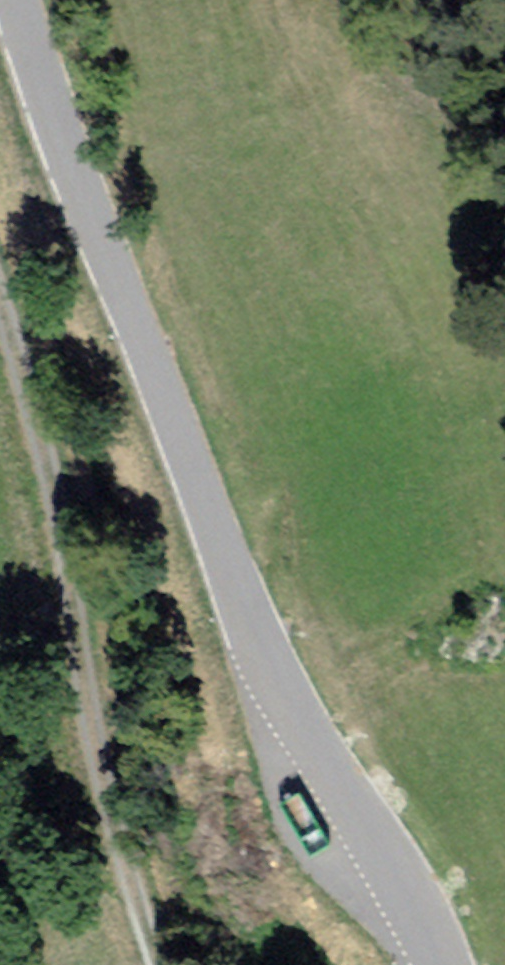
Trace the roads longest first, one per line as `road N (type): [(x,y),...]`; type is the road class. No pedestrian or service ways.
road 1 (tertiary): [(19,0),(242,622),(310,774),(428,964)]
road 2 (track): [(0,348),(57,556),(93,804),(148,964)]

